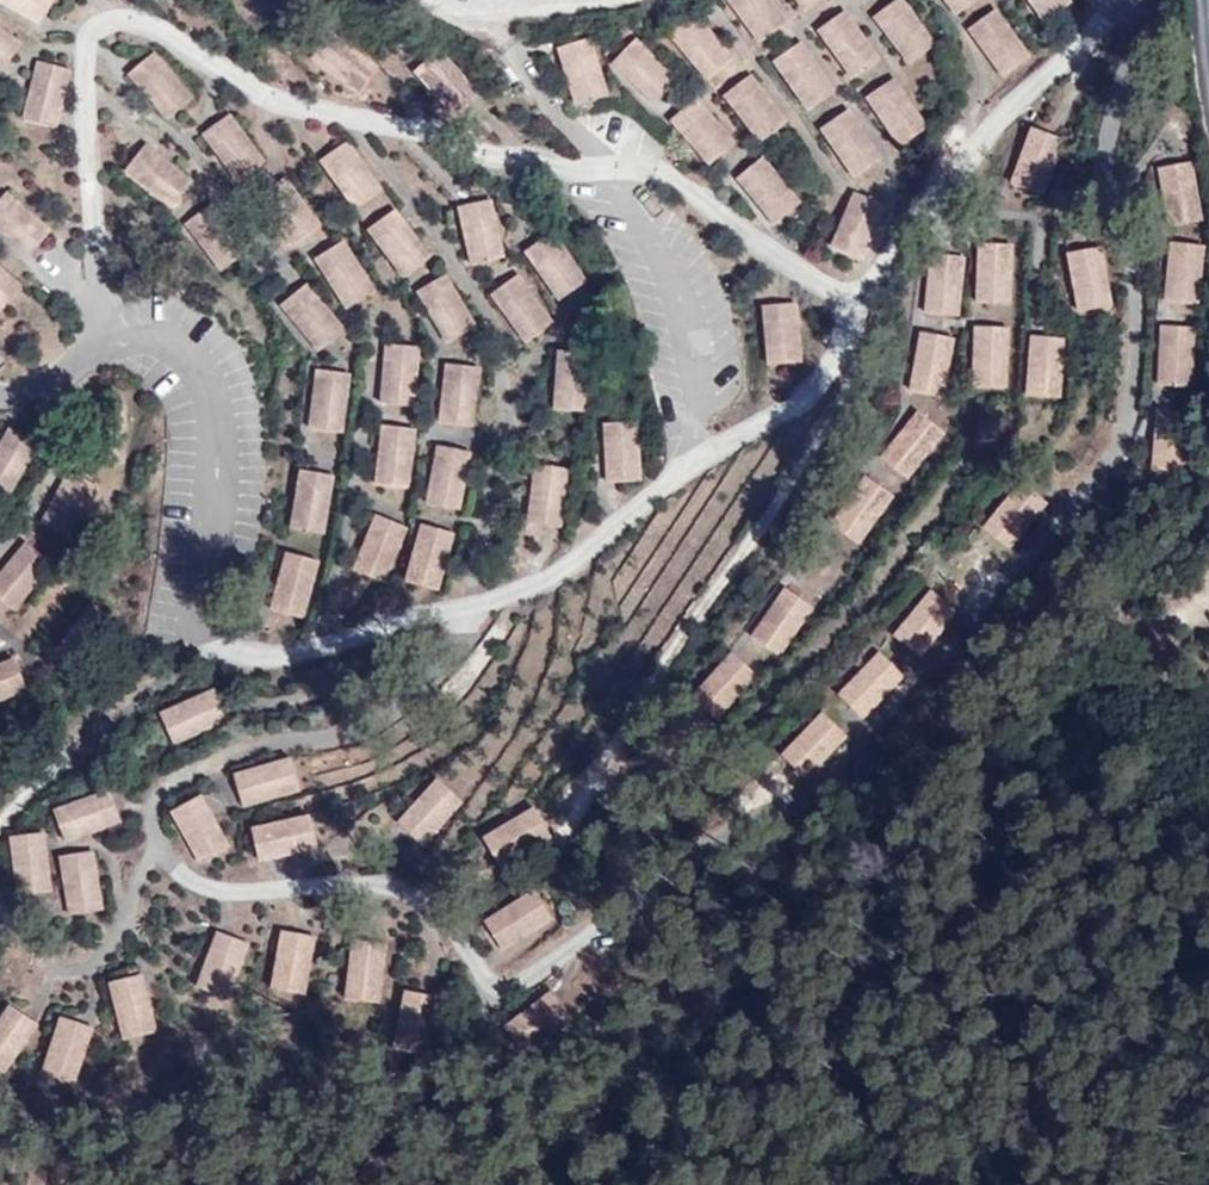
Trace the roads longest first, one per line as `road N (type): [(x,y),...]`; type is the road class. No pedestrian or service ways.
road 1 (residential): [(437,0),(564,0)]

